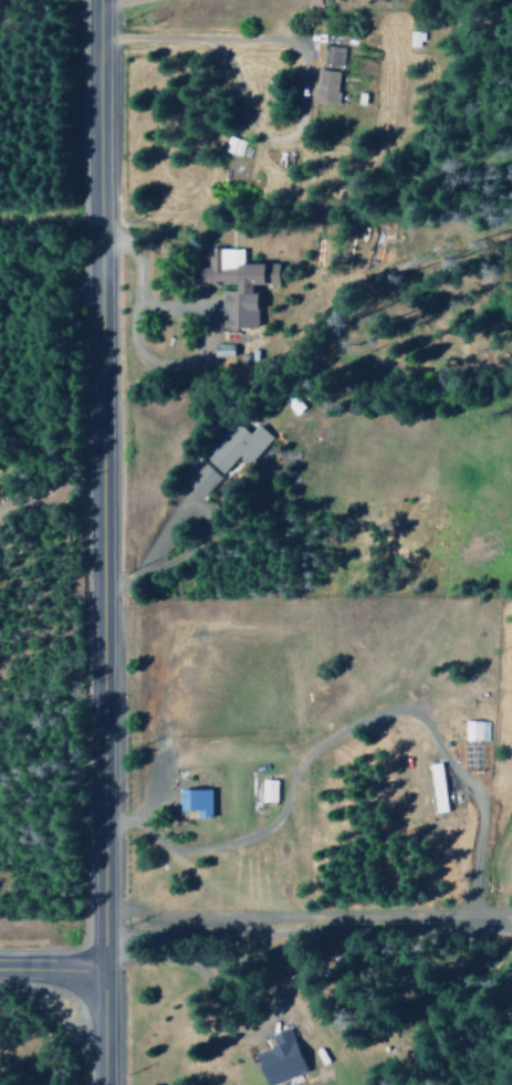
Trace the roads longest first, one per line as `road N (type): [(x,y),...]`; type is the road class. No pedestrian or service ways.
road 1 (tertiary): [(97,0),(102,1084)]
road 2 (residential): [(511,930),(103,931)]

